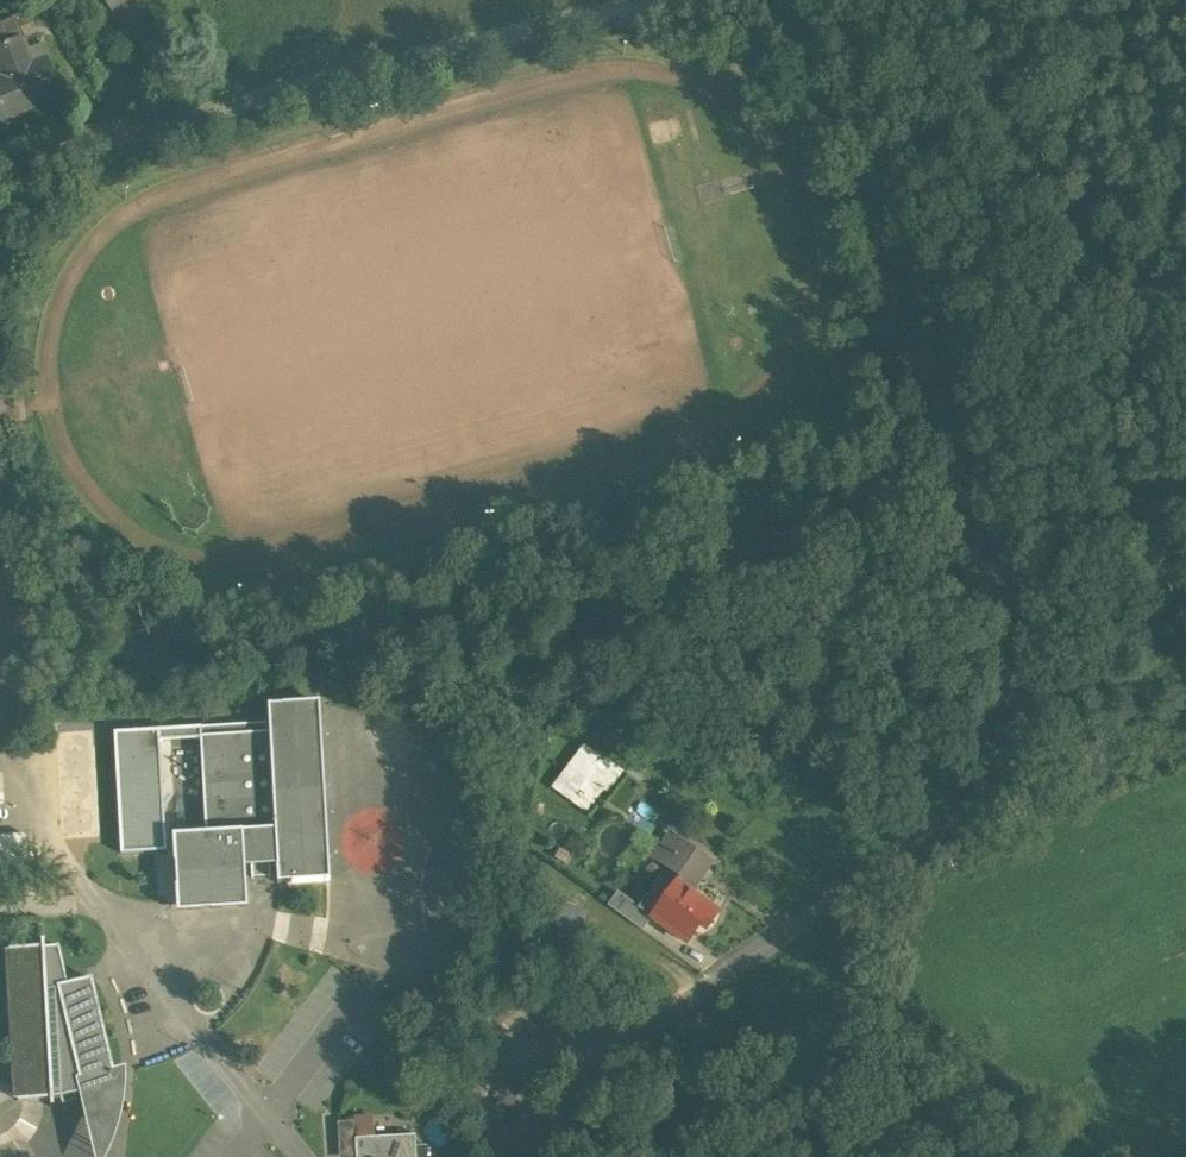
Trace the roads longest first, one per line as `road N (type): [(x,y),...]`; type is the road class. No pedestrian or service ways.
road 1 (unclassified): [(786,0),(1008,598),(1015,676),(991,762),(966,803),(913,851),(614,1060)]
road 2 (residential): [(614,1060),(576,1028),(547,1022),(511,1042)]
road 3 (residential): [(503,1156),(491,1078),(511,1042)]

